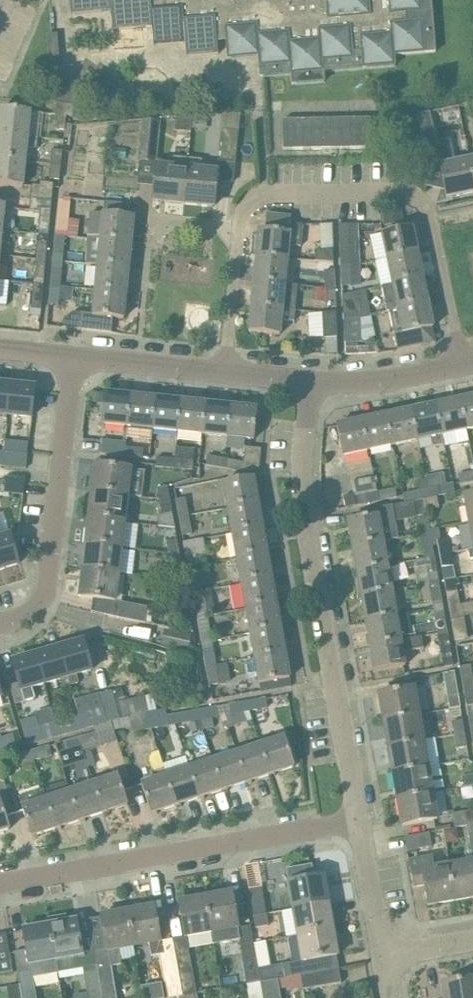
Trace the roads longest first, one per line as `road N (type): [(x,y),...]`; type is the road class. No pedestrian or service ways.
road 1 (residential): [(224,372),(236,216),(246,198),(263,191),(414,195),(430,210),(463,363)]
road 2 (residential): [(358,821),(304,513),(307,381)]
road 3 (residential): [(0,886),(358,821)]
road 4 (residential): [(76,358),(46,586),(38,606),(0,625)]
road 5 (residential): [(307,381),(370,382),(463,363)]
road 6 (residential): [(76,358),(224,372)]
road 7 (residential): [(381,955),(358,821)]

